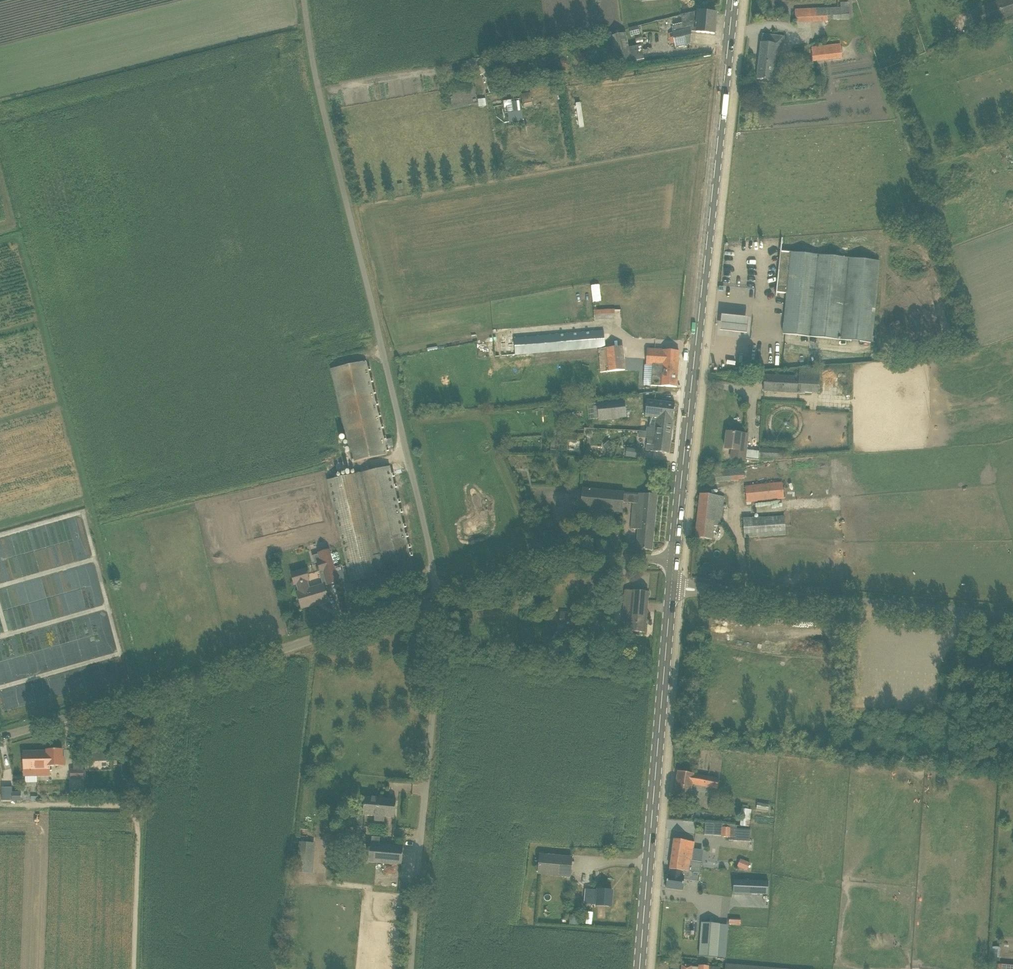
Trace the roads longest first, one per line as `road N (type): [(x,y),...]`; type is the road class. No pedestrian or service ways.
road 1 (unclassified): [(440,597),(323,114),(304,0)]
road 2 (primary): [(673,561),(733,0)]
road 3 (unclassified): [(0,733),(440,597)]
road 4 (primary): [(640,968),(671,588)]
road 5 (unclassified): [(409,968),(440,597)]
road 6 (unclassified): [(1012,615),(671,588)]
road 7 (unclassified): [(440,597),(552,561),(673,561)]

